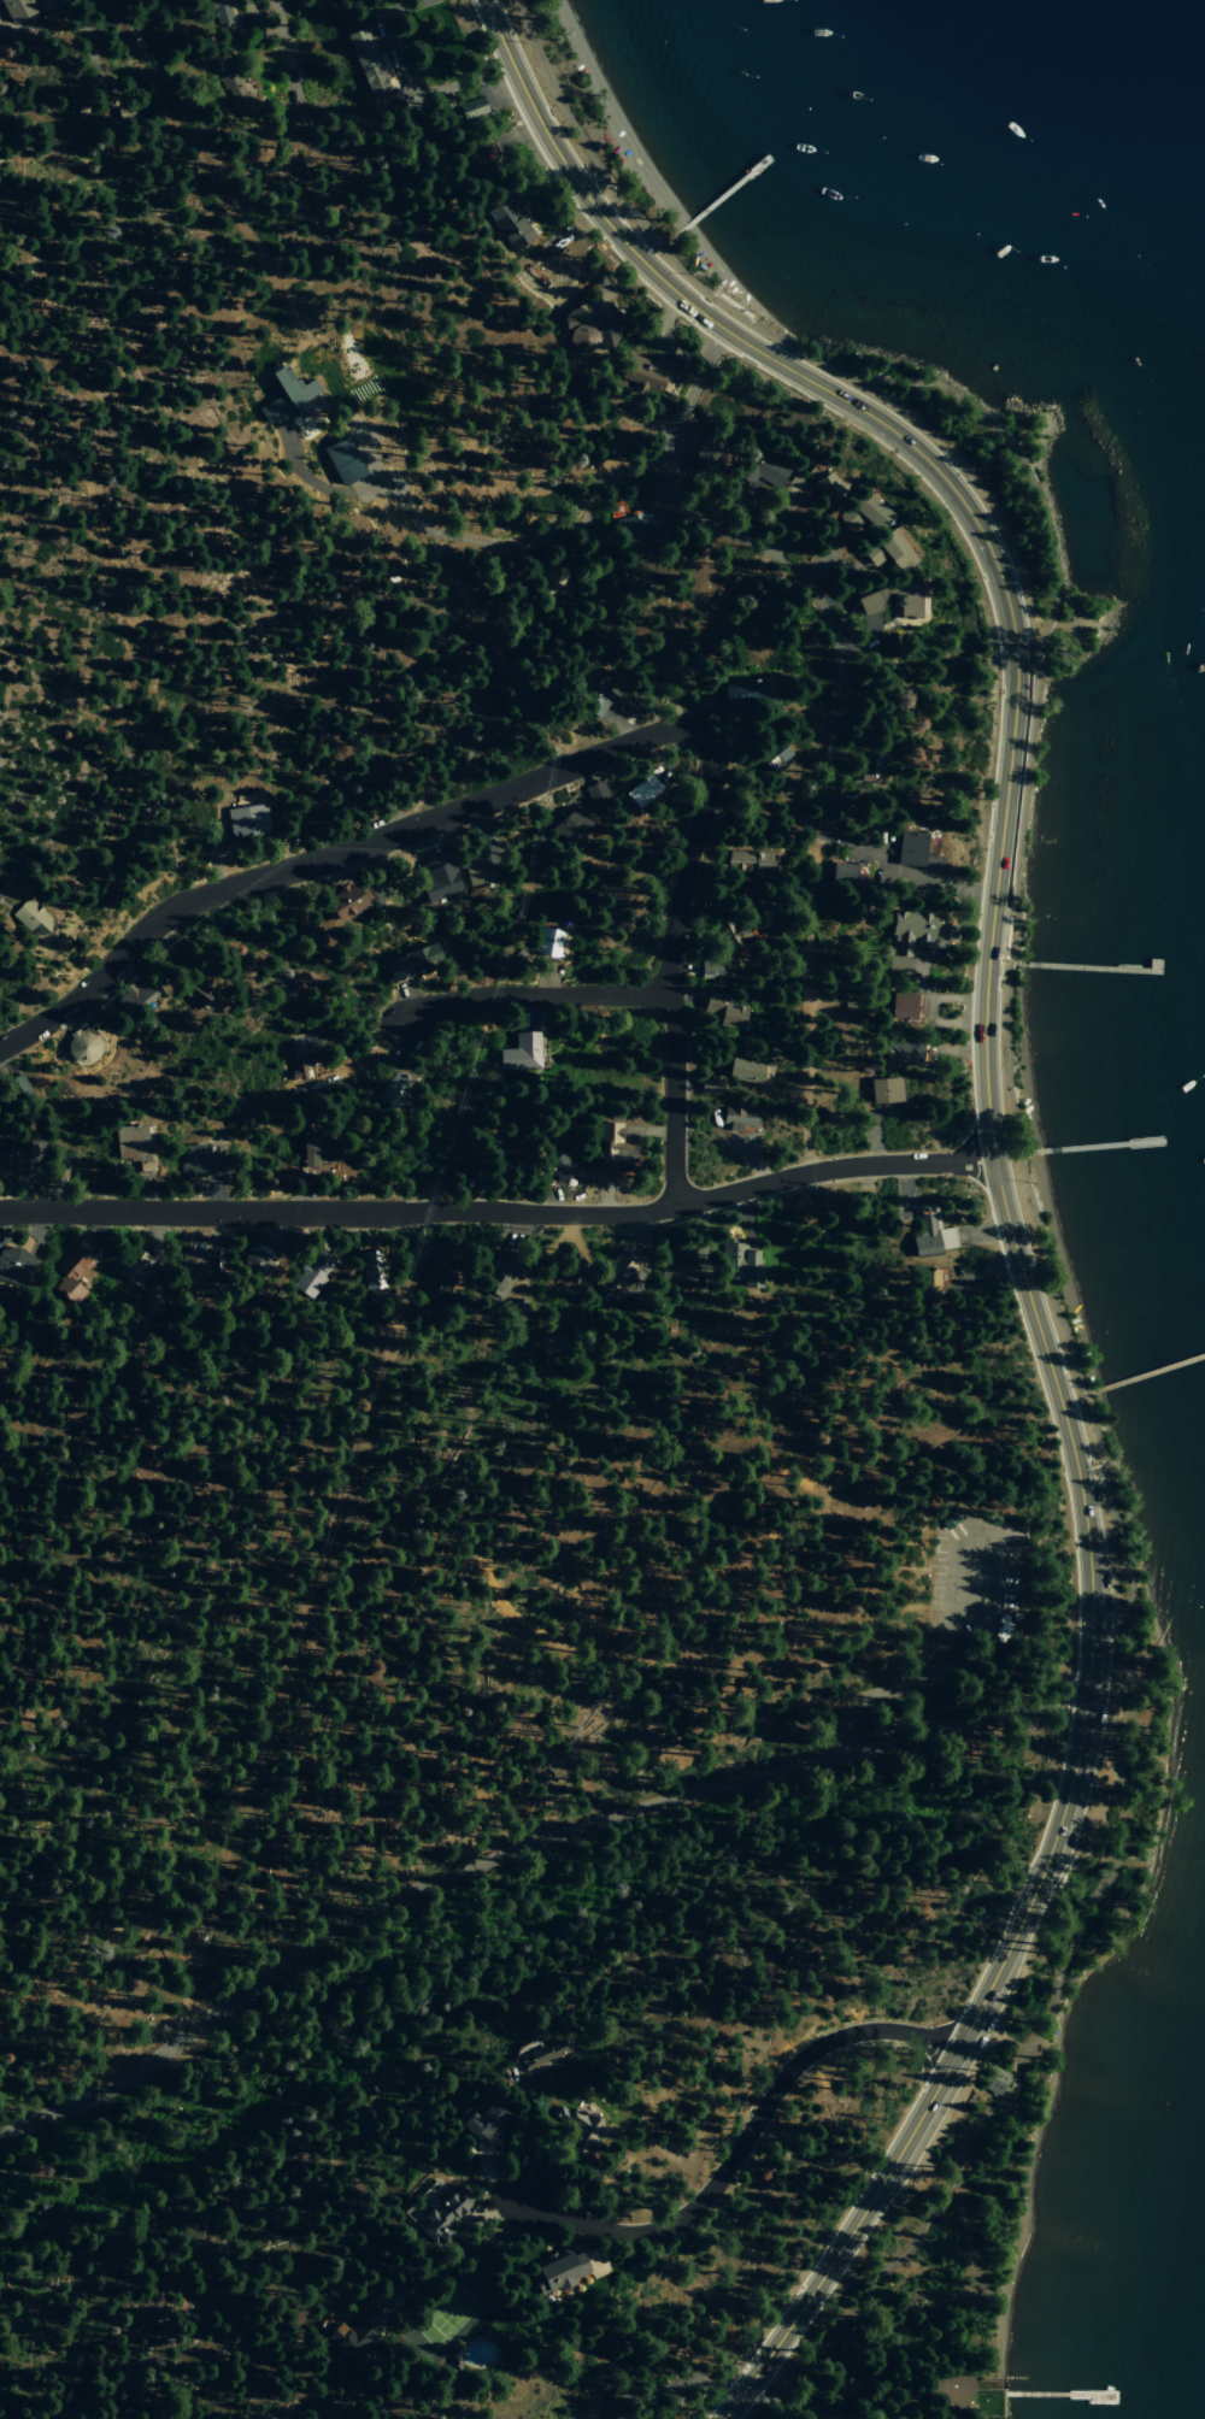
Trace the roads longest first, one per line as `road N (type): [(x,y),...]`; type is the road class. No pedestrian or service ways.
road 1 (primary): [(726,2418),(869,2205),(987,1993),(1045,1868),(1087,1705),(1087,1522),(1007,1225),(988,1107),(986,993),(1012,735),(1012,622),(988,547),(937,471),(903,437),(693,308),(593,207),(539,122),(484,0)]
road 2 (residential): [(0,2125),(65,2099),(348,1921),(468,1868),(683,1795),(1039,1705),(1087,1705)]
road 3 (residential): [(0,1212),(639,1214),(837,1167),(994,1159)]
road 4 (residential): [(0,1048),(70,1006),(149,926),(200,895),(315,865),(646,736),(689,728)]
road 5 (residential): [(517,2202),(649,2232),(696,2205),(811,2052),(834,2038),(887,2029),(956,2054)]
road 6 (residential): [(689,728),(701,736),(711,767),(672,960),(676,1207)]
road 7 (track): [(810,1172),(803,993),(806,894),(822,834)]
road 8 (residential): [(404,1023),(488,995),(671,996)]

